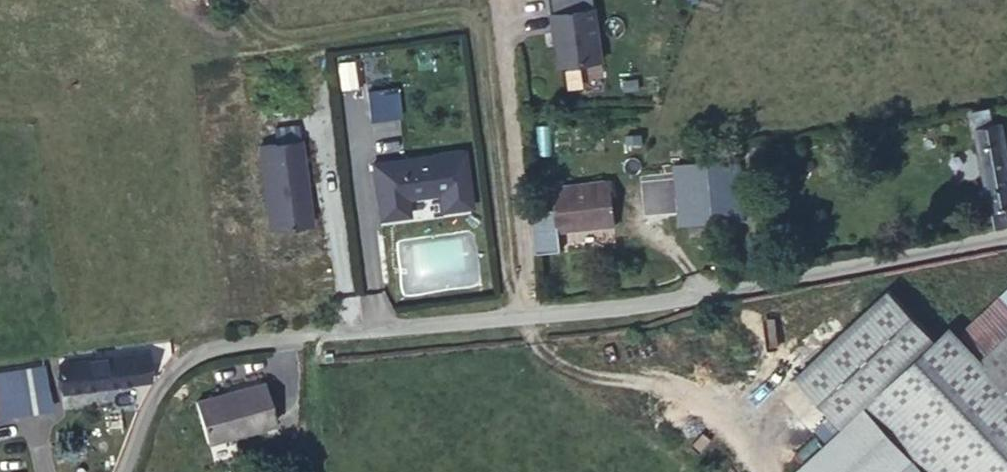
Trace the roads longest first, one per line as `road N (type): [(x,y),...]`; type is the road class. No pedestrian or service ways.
road 1 (residential): [(1006,231),(633,307),(215,344),(180,362),(160,384),(123,471)]

